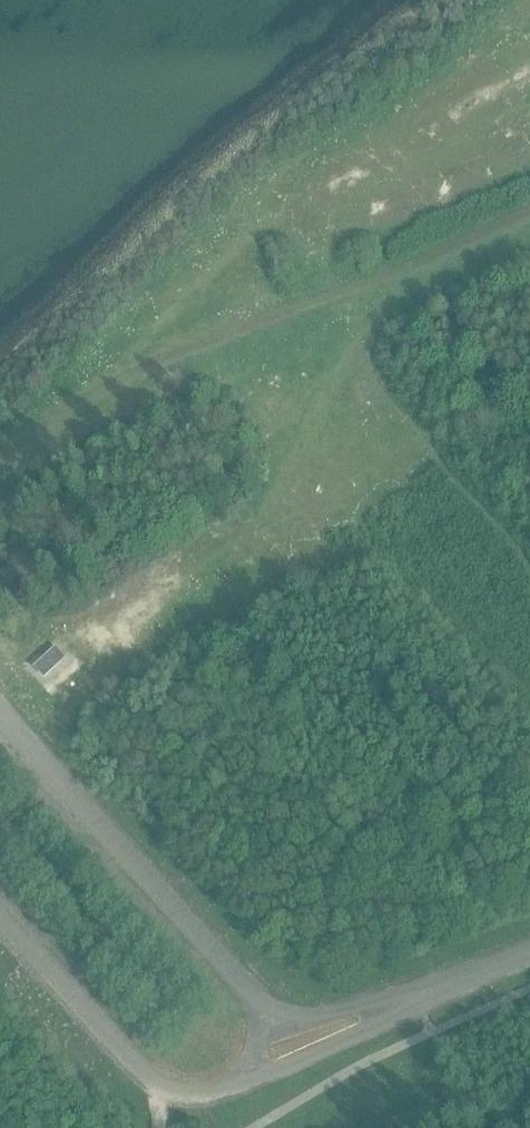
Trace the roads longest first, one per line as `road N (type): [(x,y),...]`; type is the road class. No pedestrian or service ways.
road 1 (unclassified): [(261,1019),(252,993),(0,716)]
road 2 (unclassified): [(0,911),(151,1074),(173,1089),(222,1087)]
road 3 (unclassified): [(222,1087),(347,1037),(396,1006)]
road 4 (unclassified): [(396,1006),(529,953)]
road 5 (unclassified): [(396,1006),(261,1019)]

